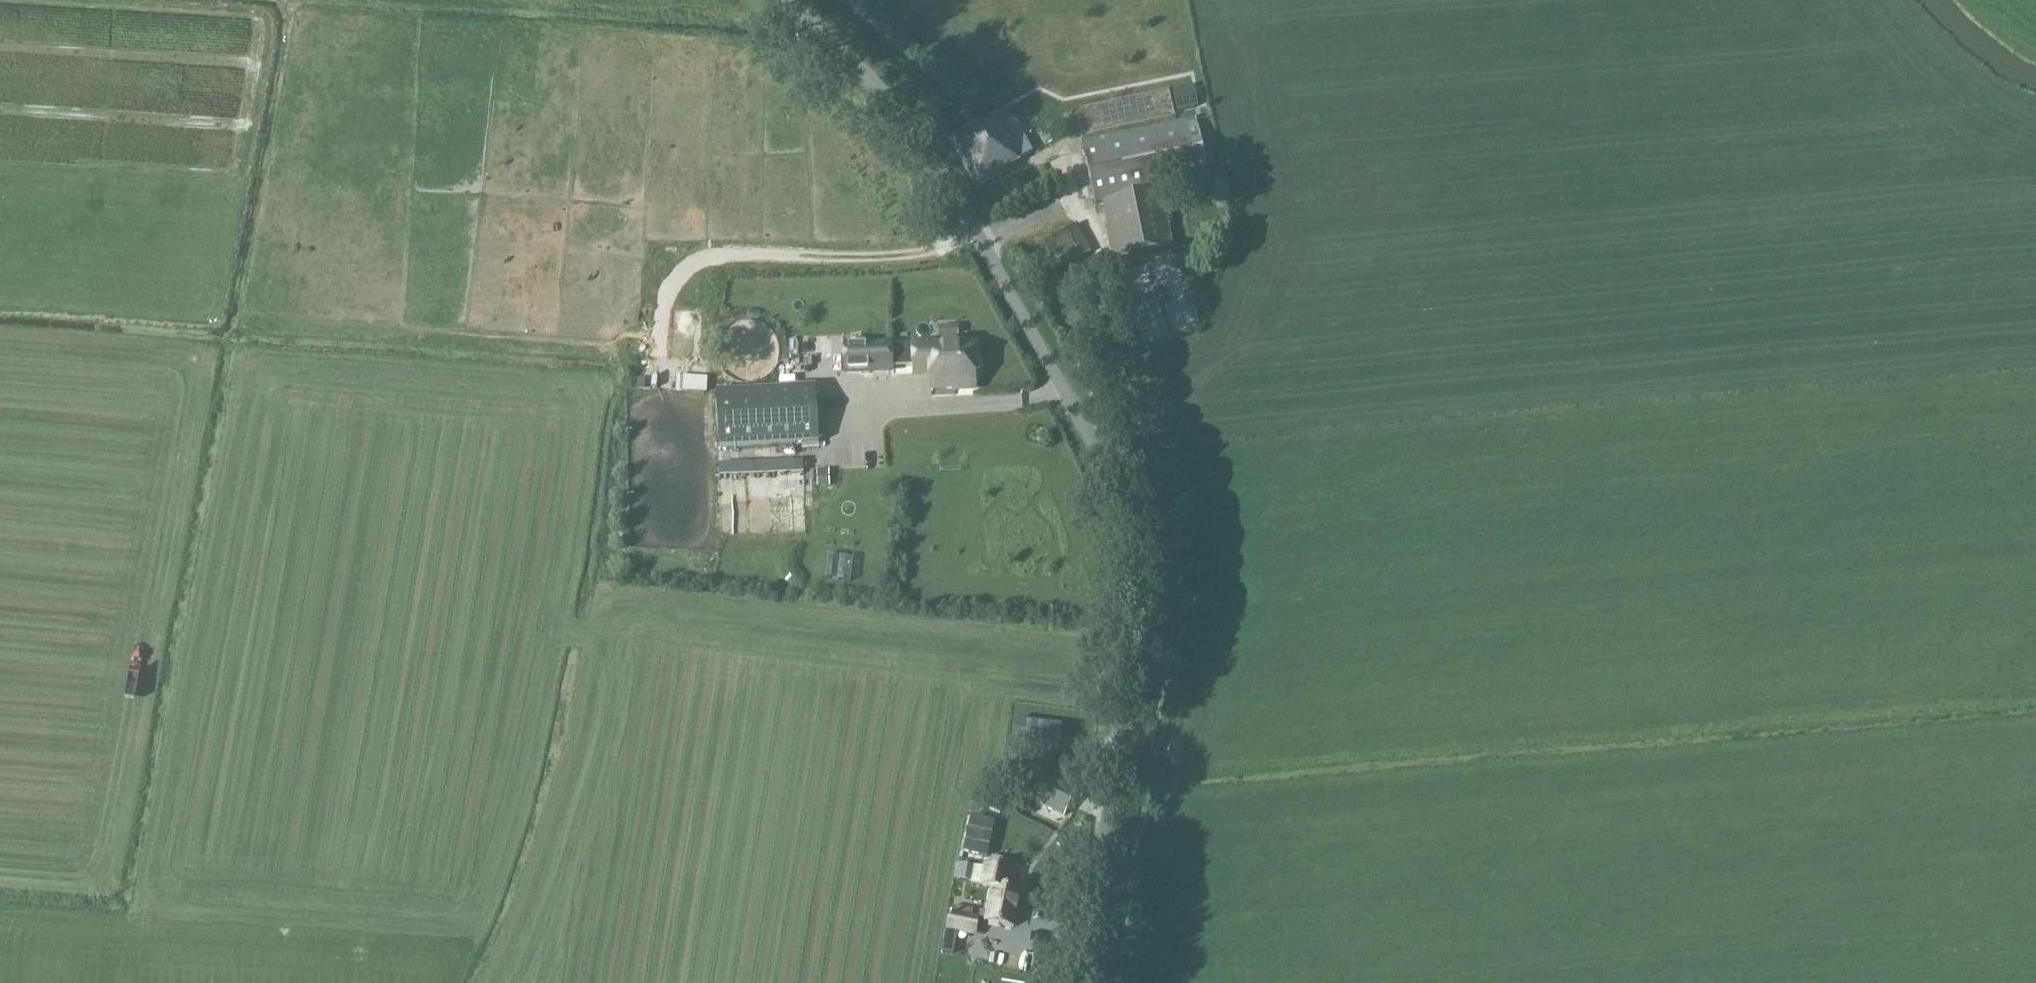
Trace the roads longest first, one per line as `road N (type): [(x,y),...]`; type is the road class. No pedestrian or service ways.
road 1 (unclassified): [(1083,982),(1133,584),(1090,440),(934,158),(789,0)]
road 2 (track): [(548,626),(1124,690)]
road 3 (track): [(1213,0),(1247,181),(1241,282),(1200,377),(1167,412),(1090,440)]

